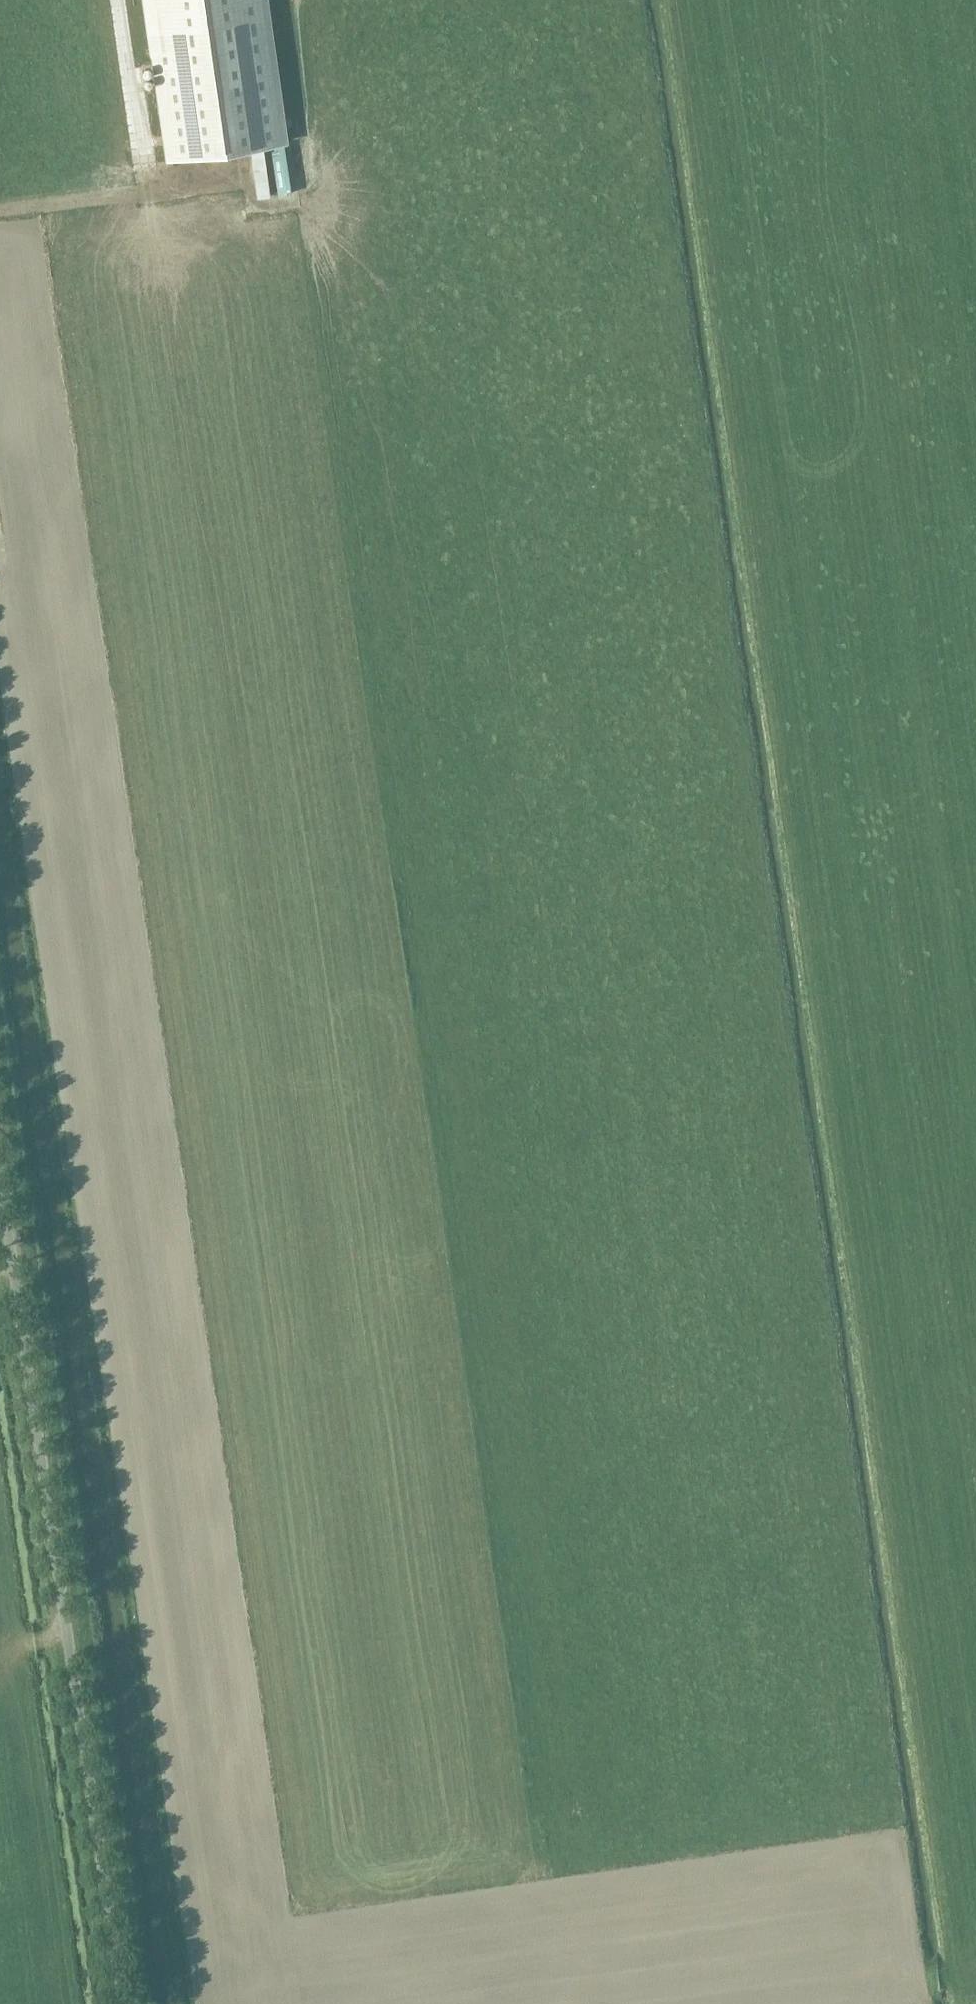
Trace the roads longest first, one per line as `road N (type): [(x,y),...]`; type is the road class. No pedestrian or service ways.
road 1 (unclassified): [(119,2003),(0,1188)]

